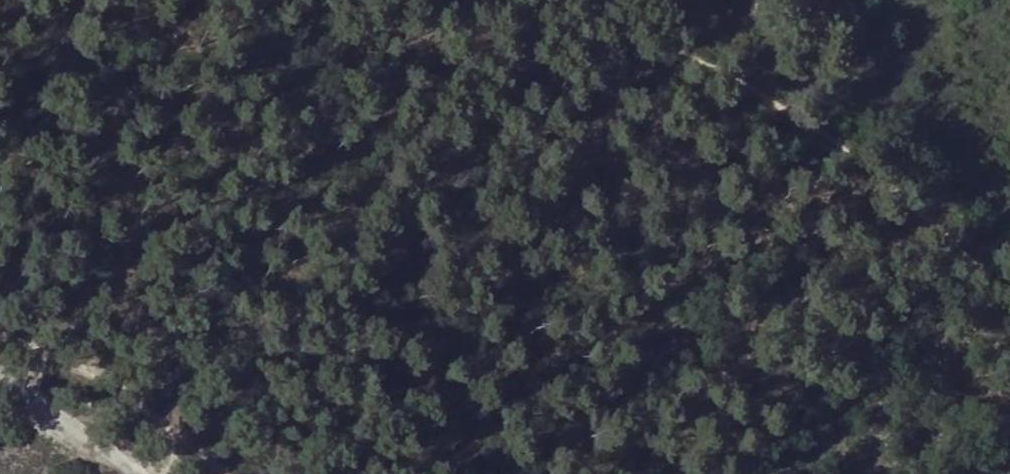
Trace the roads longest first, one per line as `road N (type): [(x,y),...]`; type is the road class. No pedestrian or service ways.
road 1 (unclassified): [(142,473),(0,382)]

